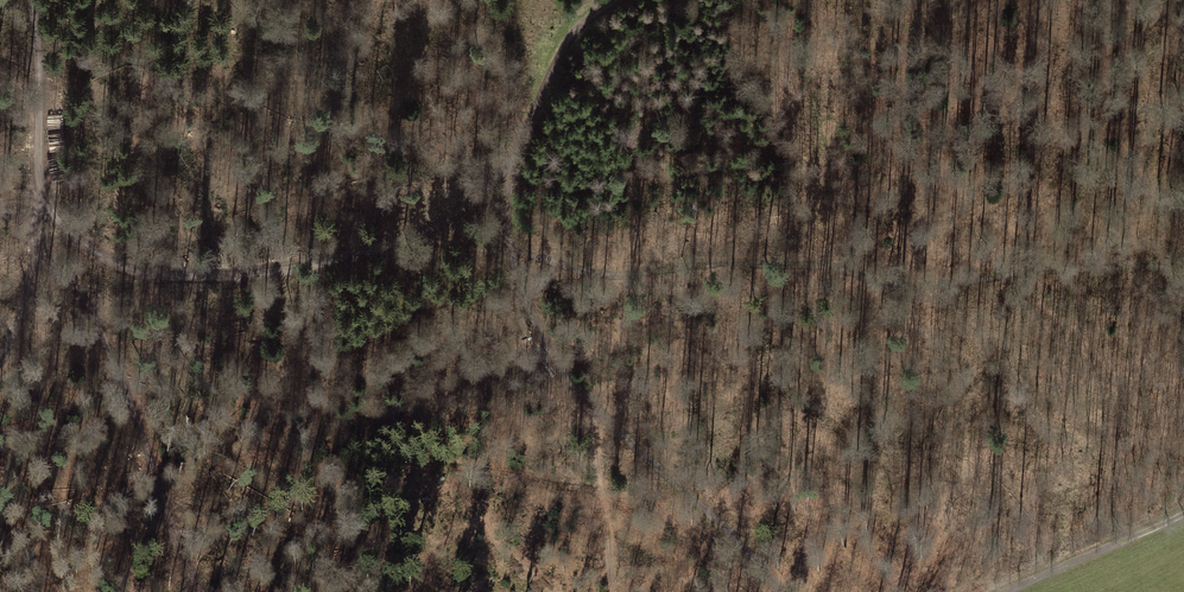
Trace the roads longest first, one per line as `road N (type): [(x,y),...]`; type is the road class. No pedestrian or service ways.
road 1 (track): [(784,591),(737,534),(650,463),(560,362),(505,248),(510,169)]
road 2 (track): [(412,237),(285,272),(137,273),(71,233),(45,196)]
road 3 (track): [(620,0),(588,18),(554,65),(510,169),(412,237)]
road 4 (track): [(45,196),(32,0)]
road 5 (track): [(1183,514),(1013,591)]
road 6 (track): [(45,196),(36,212),(36,264),(0,365)]

